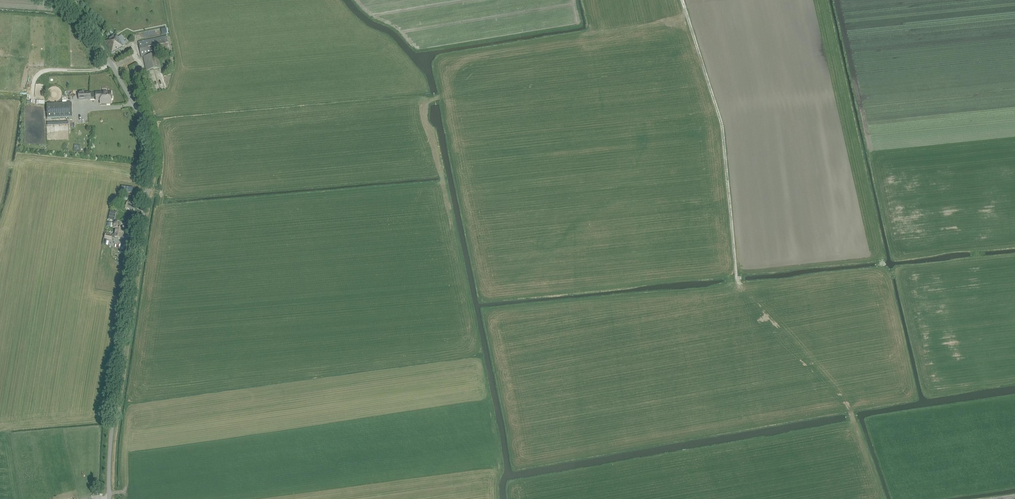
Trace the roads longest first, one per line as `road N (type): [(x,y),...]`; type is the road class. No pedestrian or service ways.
road 1 (unclassified): [(109,498),(151,152),(101,46),(58,0)]
road 2 (track): [(5,163),(148,179)]
road 3 (track): [(170,0),(178,77),(159,109),(140,116)]

